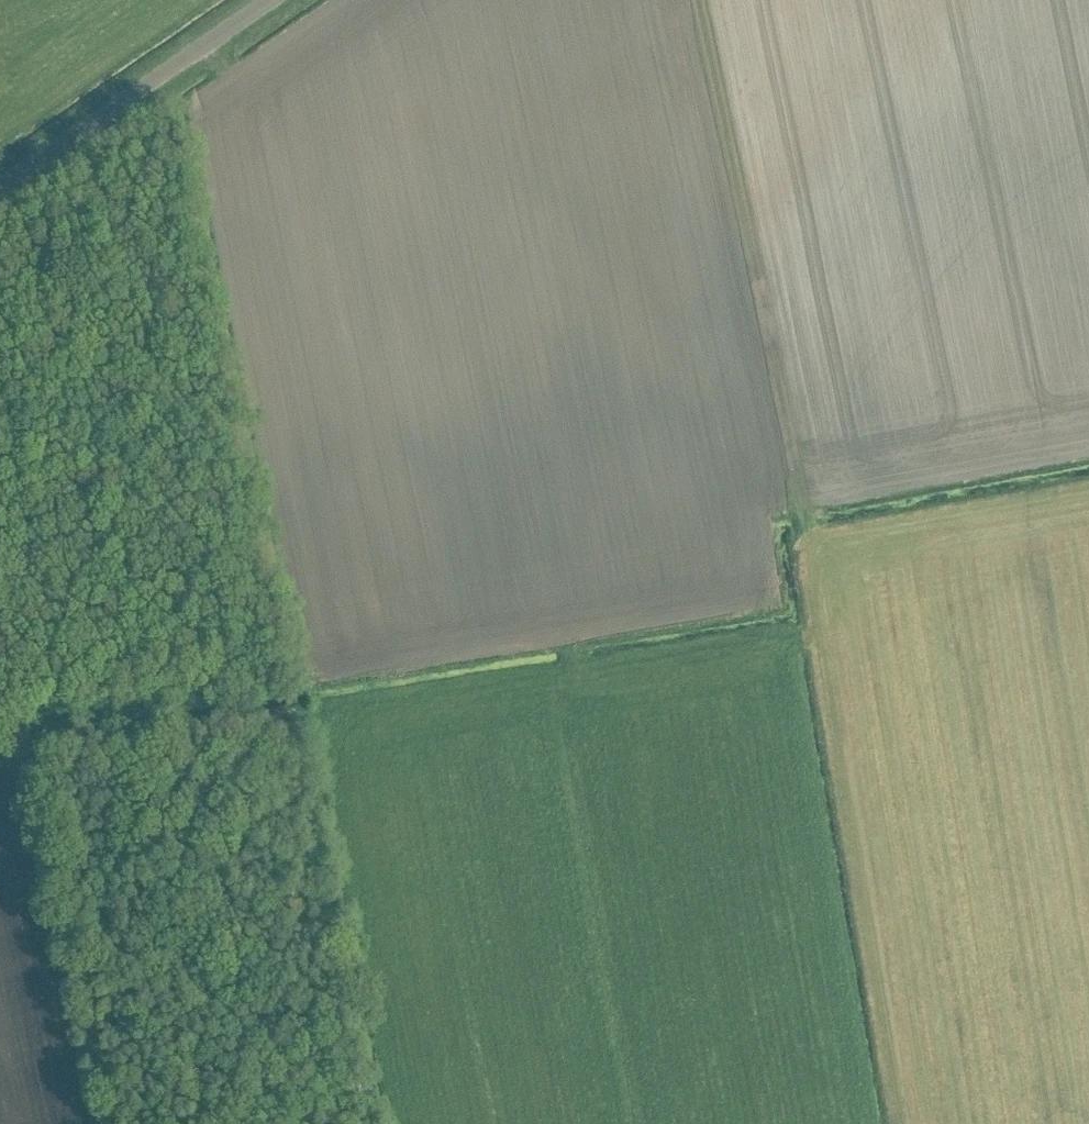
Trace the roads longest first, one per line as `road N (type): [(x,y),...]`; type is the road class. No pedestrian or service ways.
road 1 (unclassified): [(0,191),(275,0)]

